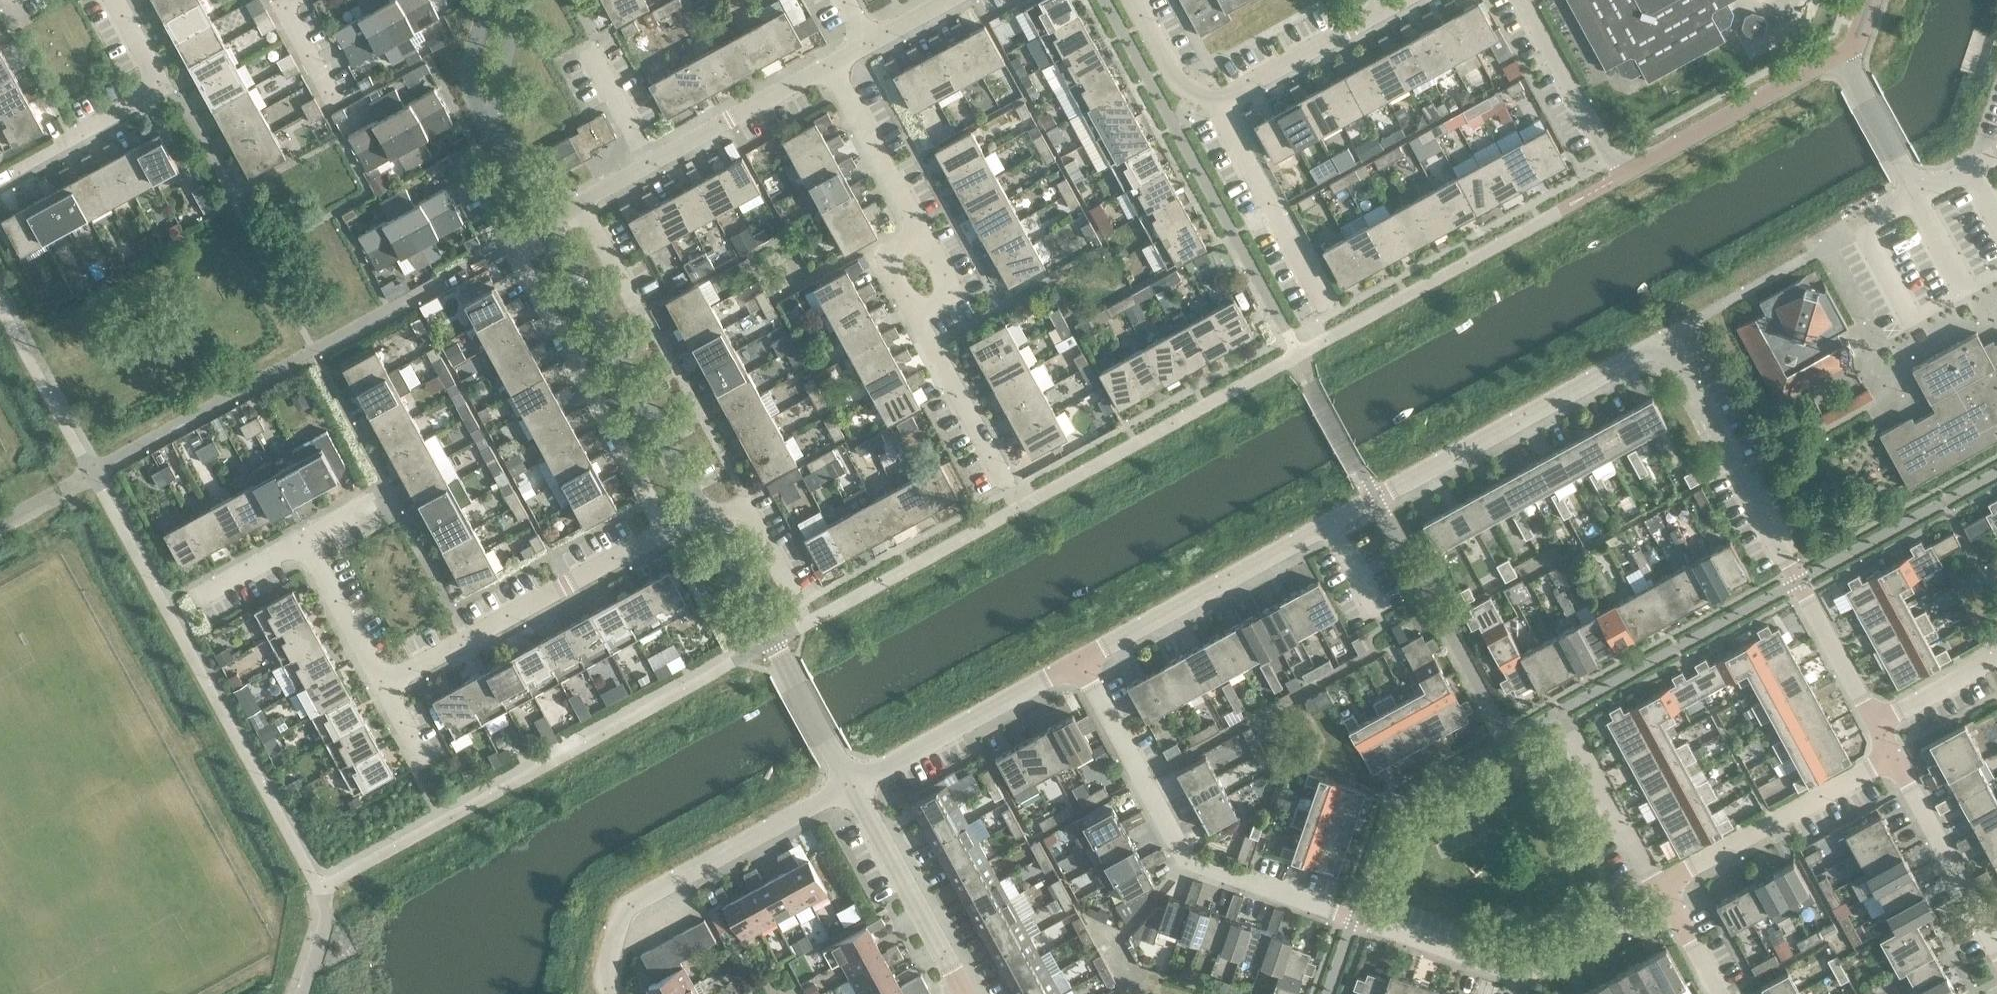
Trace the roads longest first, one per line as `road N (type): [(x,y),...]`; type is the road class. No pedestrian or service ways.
road 1 (residential): [(1080,663),(1667,340),(1798,584)]
road 2 (residential): [(1080,663),(1189,866),(1523,978),(1666,907)]
road 3 (residential): [(1005,481),(914,316),(953,296),(827,67)]
road 4 (residential): [(545,222),(512,242),(514,256),(665,529)]
road 5 (residential): [(611,993),(603,978),(622,906),(852,787)]
road 6 (residential): [(701,509),(545,222)]
road 7 (residential): [(384,685),(665,529)]
road 8 (residential): [(580,203),(827,67)]
road 9 (residential): [(114,0),(158,85),(0,177)]
road 10 (residential): [(1657,891),(1894,762)]
road 11 (residential): [(852,787),(1080,663)]
road 12 (residential): [(1621,173),(1843,54)]
road 13 (residential): [(825,739),(707,519)]
road 14 (residential): [(852,787),(964,993)]
road 15 (residential): [(1410,0),(1215,101)]
road 16 (residential): [(1657,891),(1563,712)]
road 17 (residential): [(1621,173),(1523,0)]
road 18 (residential): [(1982,917),(1894,762)]
road 19 (residential): [(384,685),(303,539)]
road 20 (unclassified): [(1920,200),(1843,54)]
road 21 (residential): [(1873,723),(1798,584)]
road 22 (residential): [(1873,723),(1996,657)]
road 23 (residential): [(707,519),(742,503),(791,590)]
road 24 (residential): [(1134,0),(1179,83),(1215,101)]
road 25 (residential): [(487,0),(471,87),(492,128)]
road 26 (residential): [(492,128),(520,0)]

